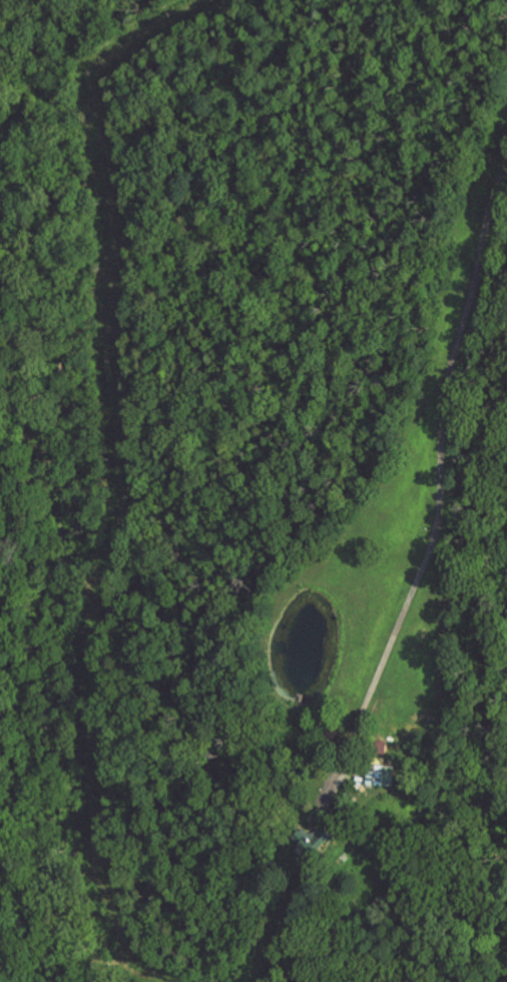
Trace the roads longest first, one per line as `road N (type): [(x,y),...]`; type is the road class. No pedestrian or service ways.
road 1 (track): [(183,981),(146,962),(130,936),(97,805),(102,603),(125,529),(132,466),(98,80),(106,63),(199,0)]

